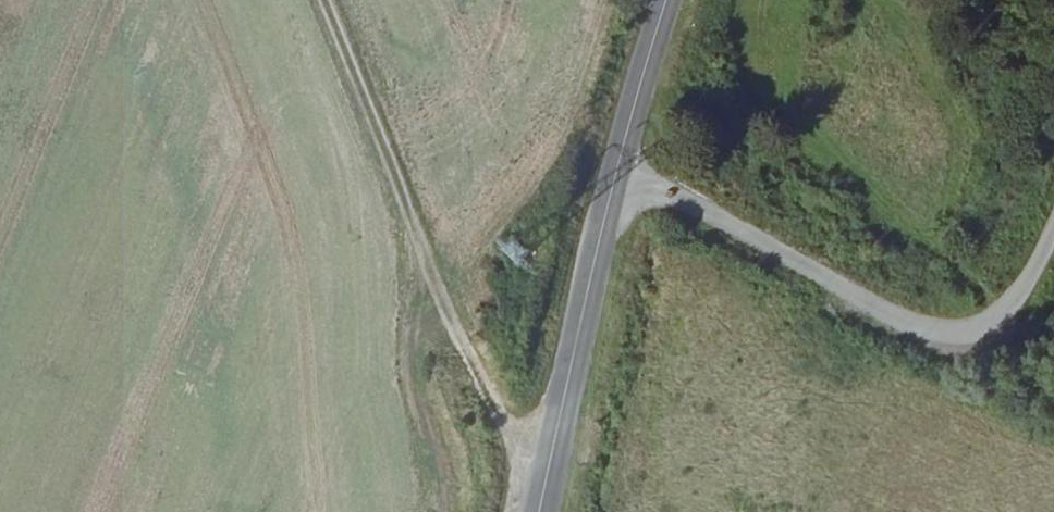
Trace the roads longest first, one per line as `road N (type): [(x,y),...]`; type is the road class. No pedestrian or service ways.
road 1 (secondary): [(540,511),(622,163),(670,0)]
road 2 (track): [(313,0),(446,321),(497,410),(552,452)]
road 3 (track): [(1053,235),(1001,297),(942,319),(793,264),(622,163)]
road 4 (track): [(445,511),(407,363),(411,341),(446,321)]

